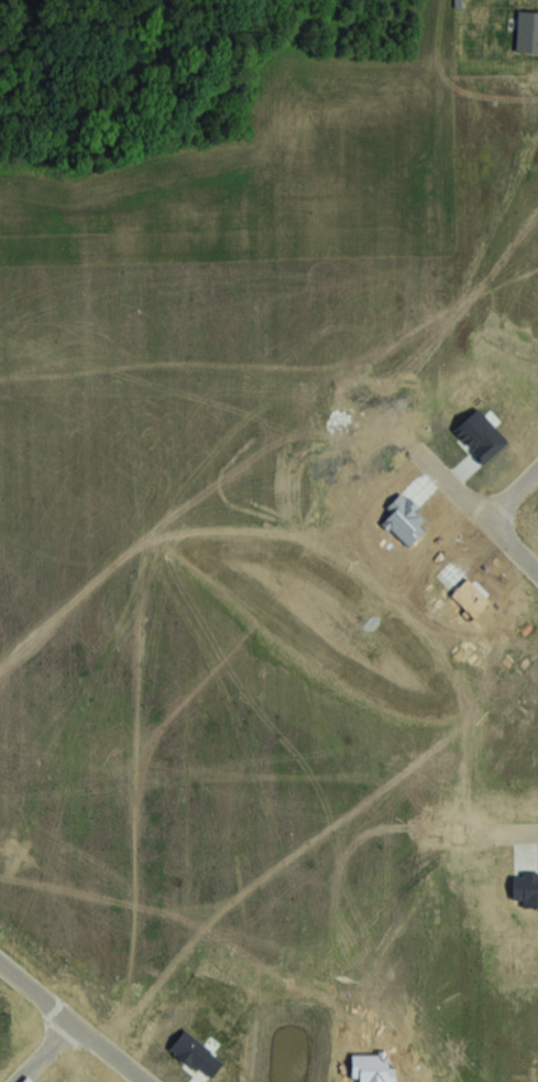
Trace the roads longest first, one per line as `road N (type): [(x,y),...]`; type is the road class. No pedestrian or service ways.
road 1 (residential): [(155,1081),(0,956)]

